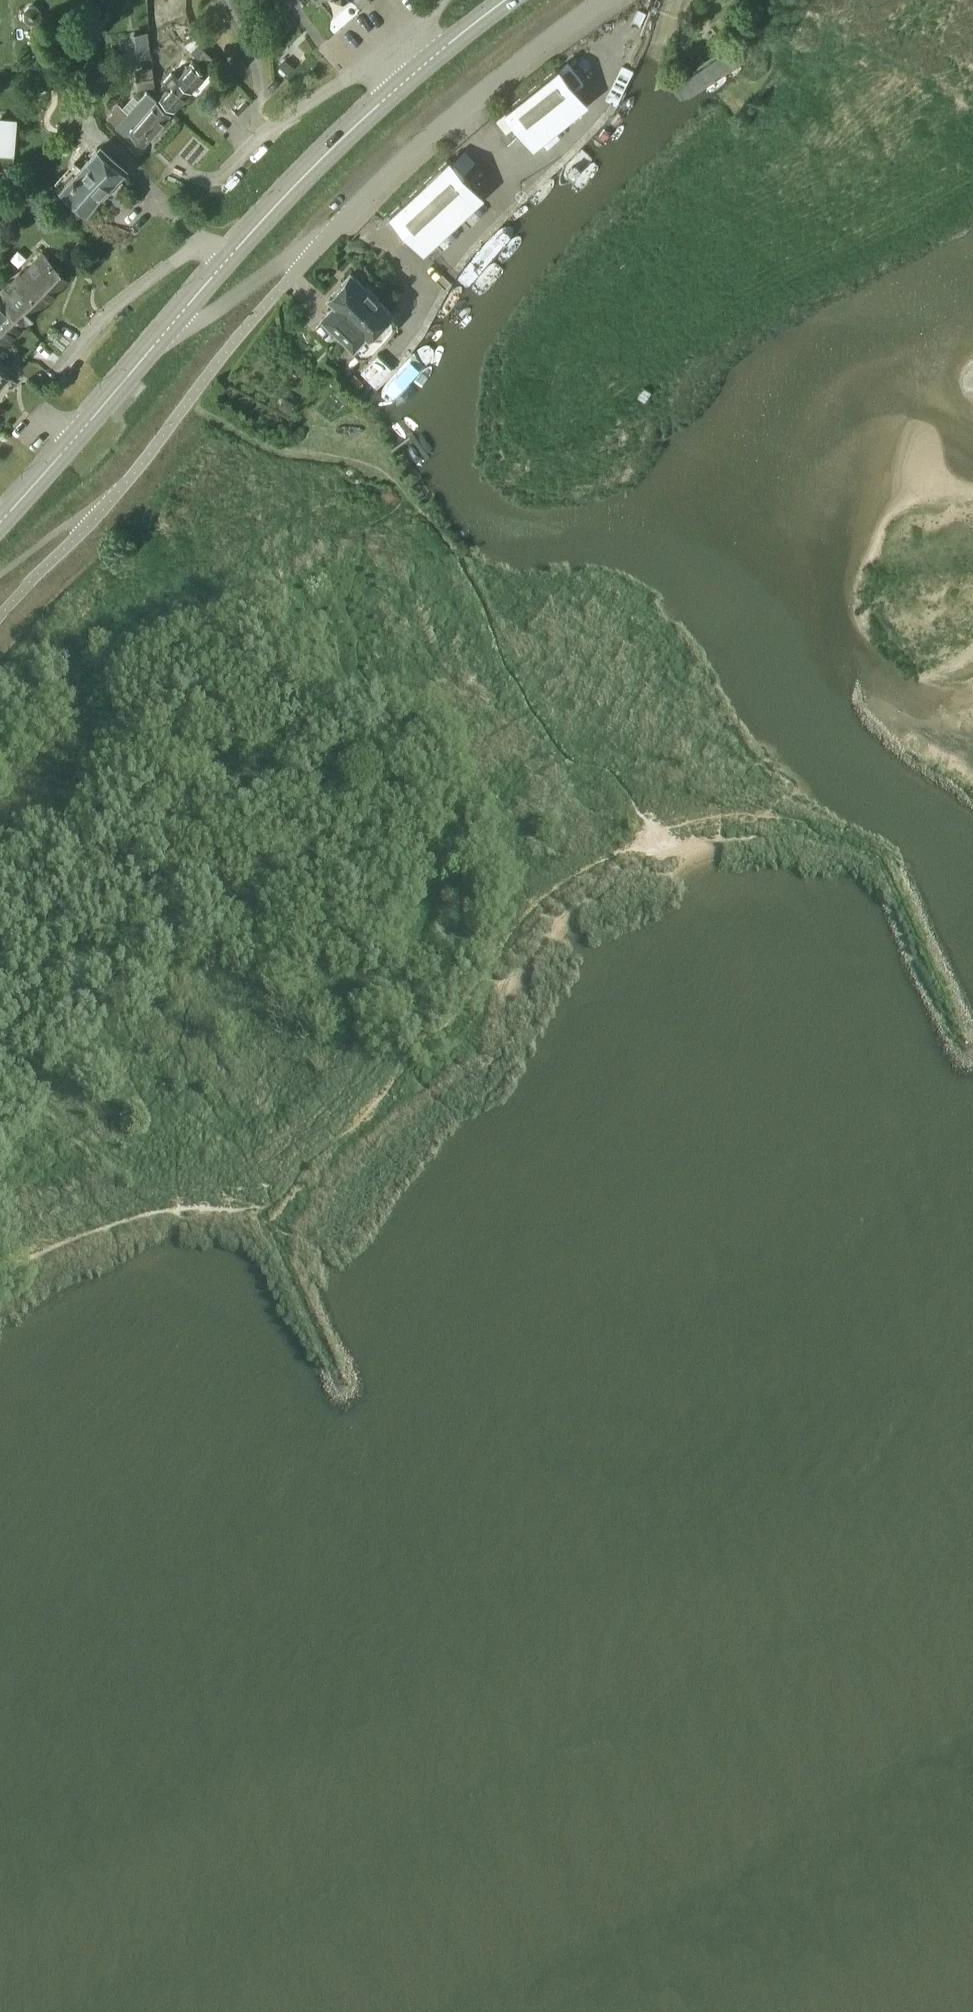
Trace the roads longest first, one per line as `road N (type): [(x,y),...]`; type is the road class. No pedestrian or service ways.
road 1 (tertiary): [(0,520),(282,198),(415,71)]
road 2 (residential): [(228,174),(297,114),(380,60),(415,71)]

